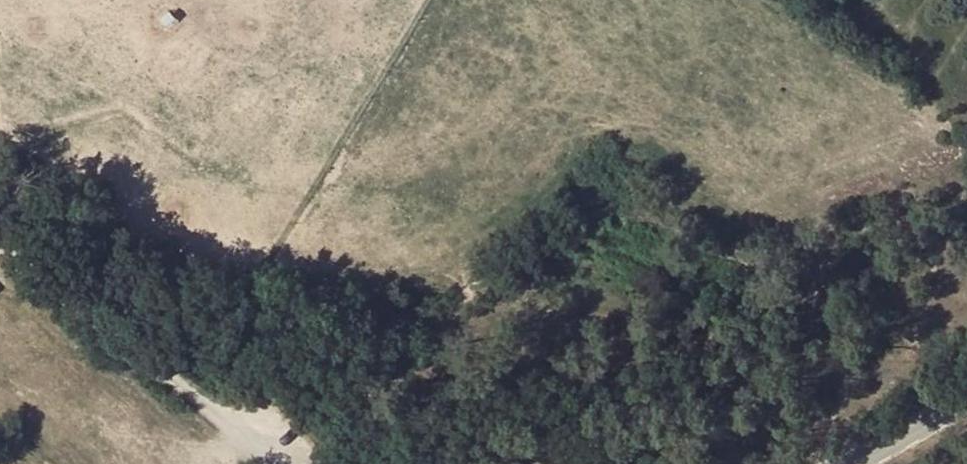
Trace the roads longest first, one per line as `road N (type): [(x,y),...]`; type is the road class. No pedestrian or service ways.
road 1 (track): [(276,463),(0,251)]
road 2 (tertiary): [(856,463),(966,397)]

